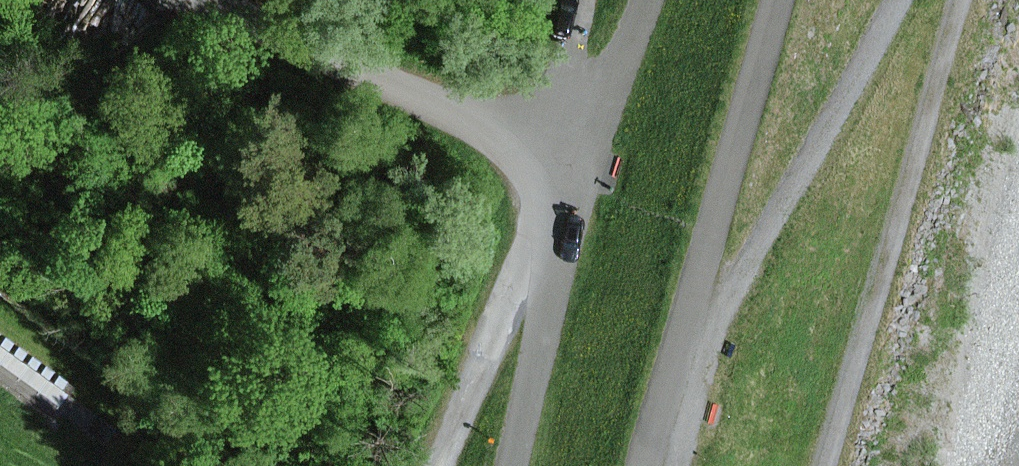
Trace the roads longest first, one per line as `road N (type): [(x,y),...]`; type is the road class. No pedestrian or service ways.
road 1 (track): [(666,465),(667,377),(735,280),(896,0)]
road 2 (track): [(822,465),(958,0)]
road 3 (track): [(777,0),(641,465)]
road 4 (track): [(576,172),(209,0)]
road 5 (track): [(441,465),(576,172)]
road 6 (track): [(510,465),(576,172)]
road 7 (track): [(576,172),(645,0)]

